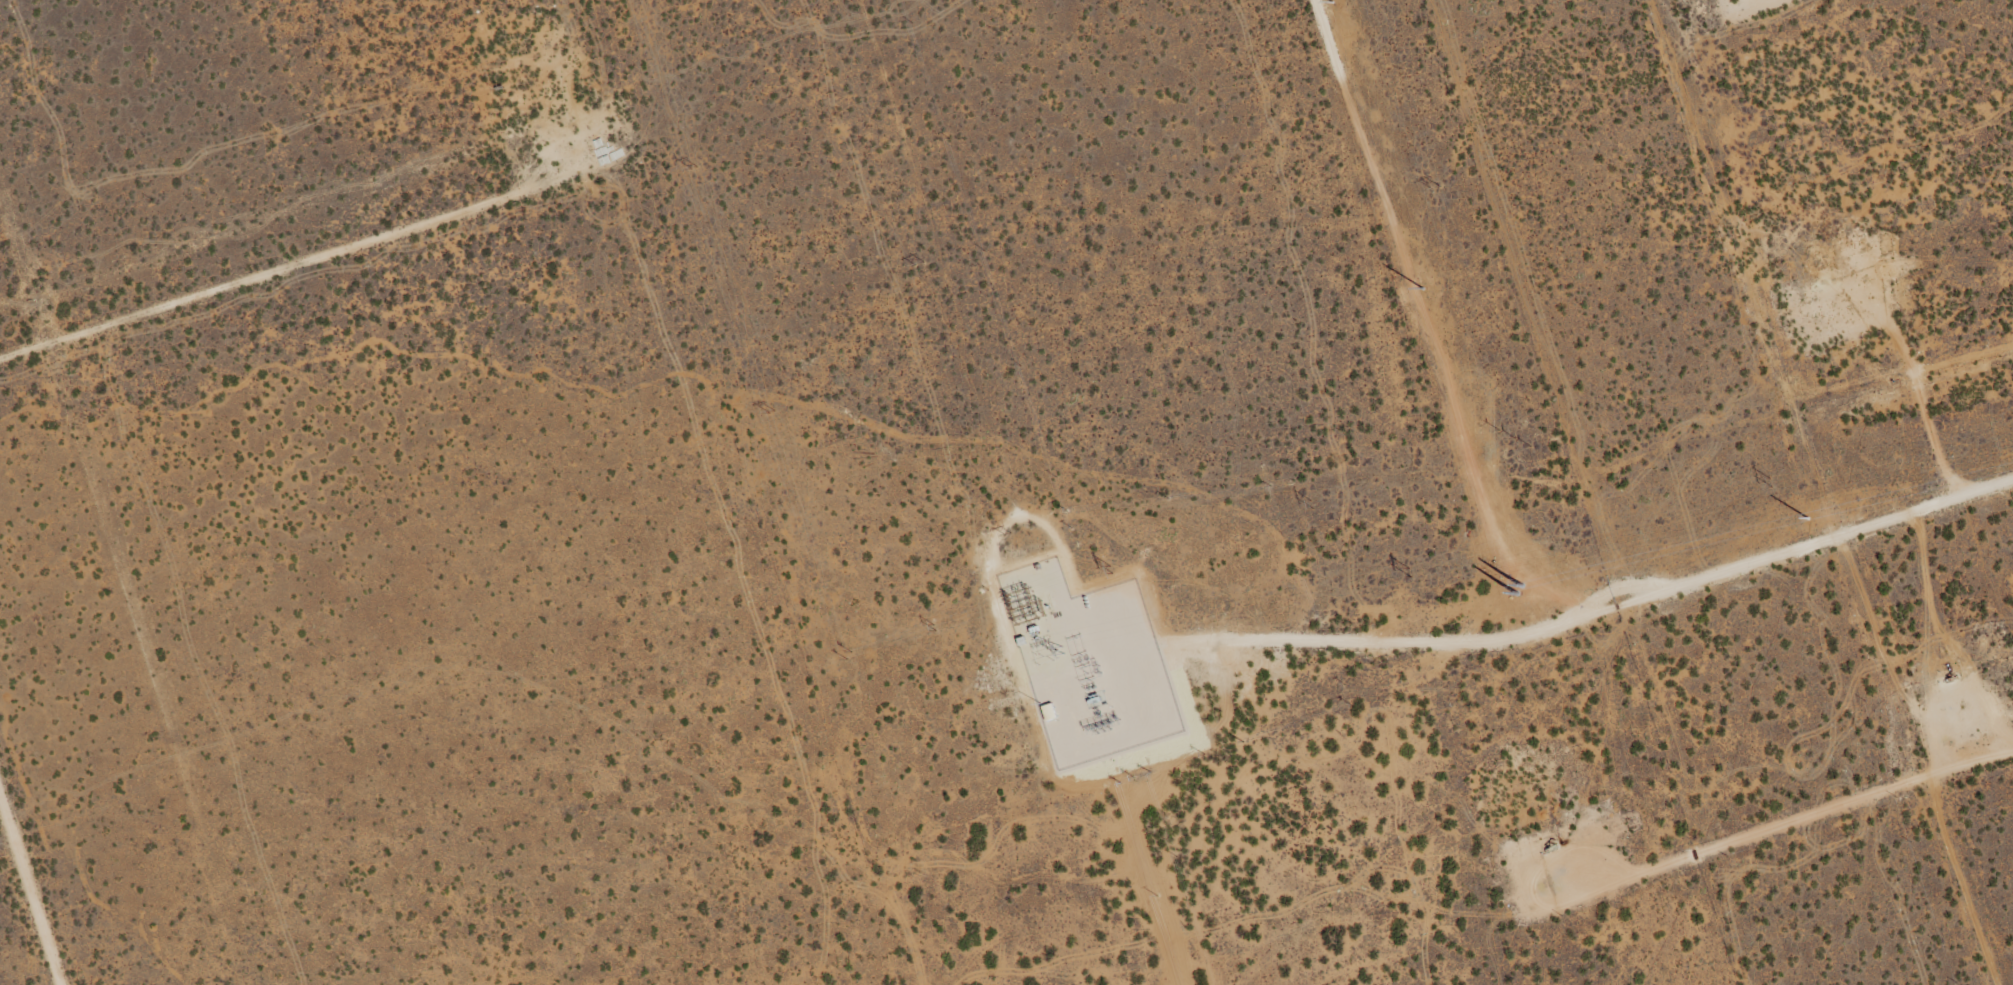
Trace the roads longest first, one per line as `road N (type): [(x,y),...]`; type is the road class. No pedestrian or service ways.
road 1 (track): [(0,349),(468,203)]
road 2 (residential): [(1595,900),(2012,767)]
road 3 (track): [(0,794),(64,984)]

